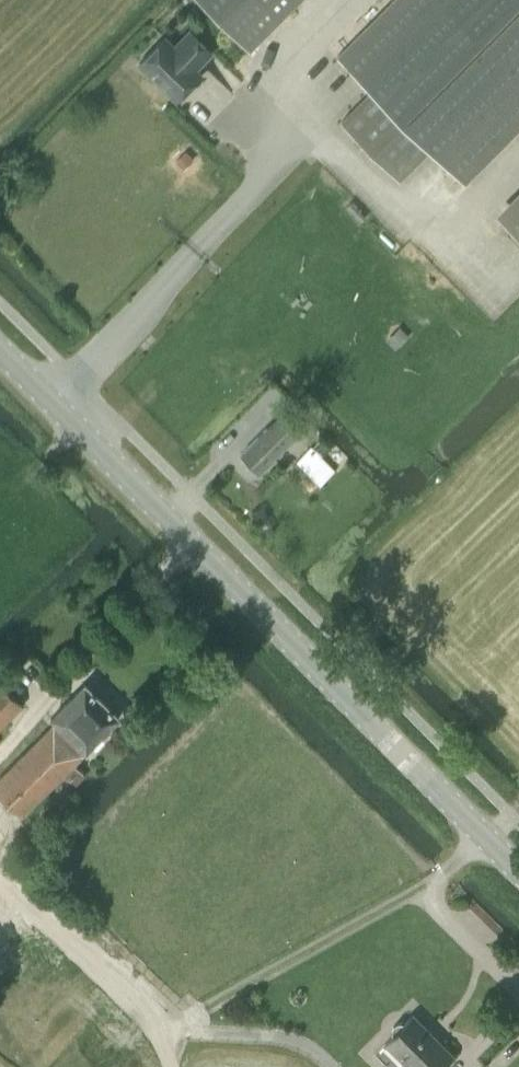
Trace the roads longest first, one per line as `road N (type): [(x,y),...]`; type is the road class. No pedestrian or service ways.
road 1 (tertiary): [(518,870),(0,350)]

